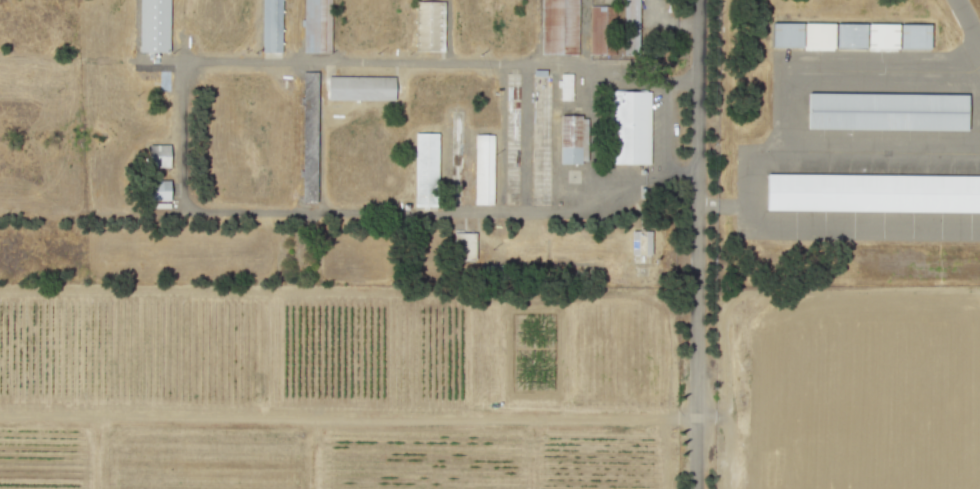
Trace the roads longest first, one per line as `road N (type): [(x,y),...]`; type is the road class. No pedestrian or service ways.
road 1 (track): [(0,407),(695,416)]
road 2 (residential): [(699,0),(694,488)]

